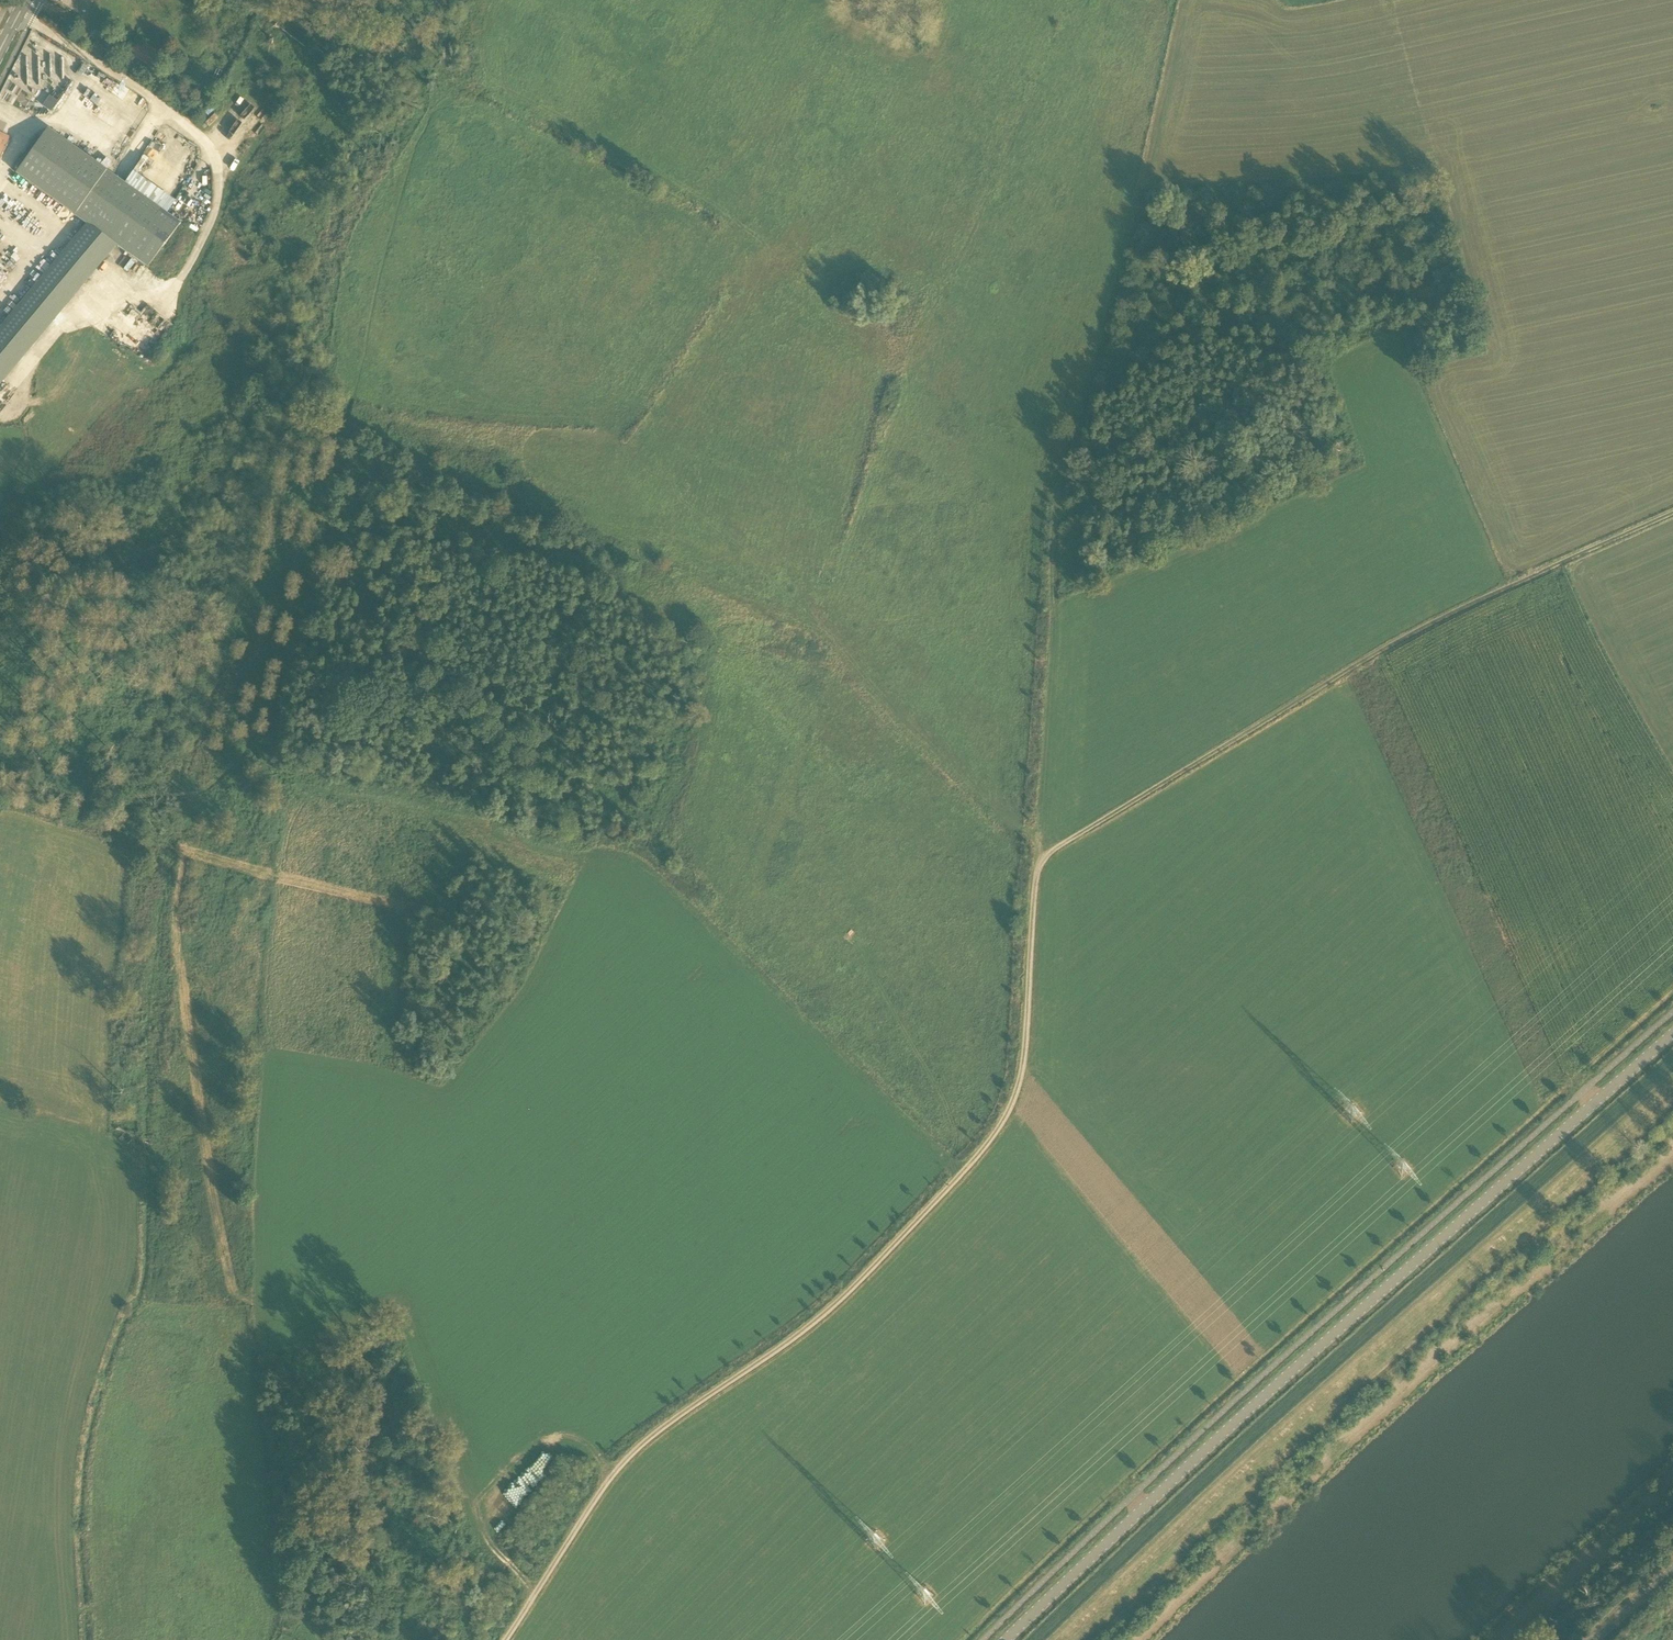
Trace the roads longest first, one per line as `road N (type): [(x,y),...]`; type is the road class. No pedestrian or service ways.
road 1 (track): [(1039,857),(1028,1040),(1015,1103),(878,1260),(793,1342),(639,1455),(583,1516),(505,1639)]
road 2 (tertiary): [(1008,1639),(1240,1416),(1672,1033)]
road 3 (track): [(1672,512),(1421,624),(1039,857)]
road 4 (track): [(1039,857),(1057,526),(1069,468)]

